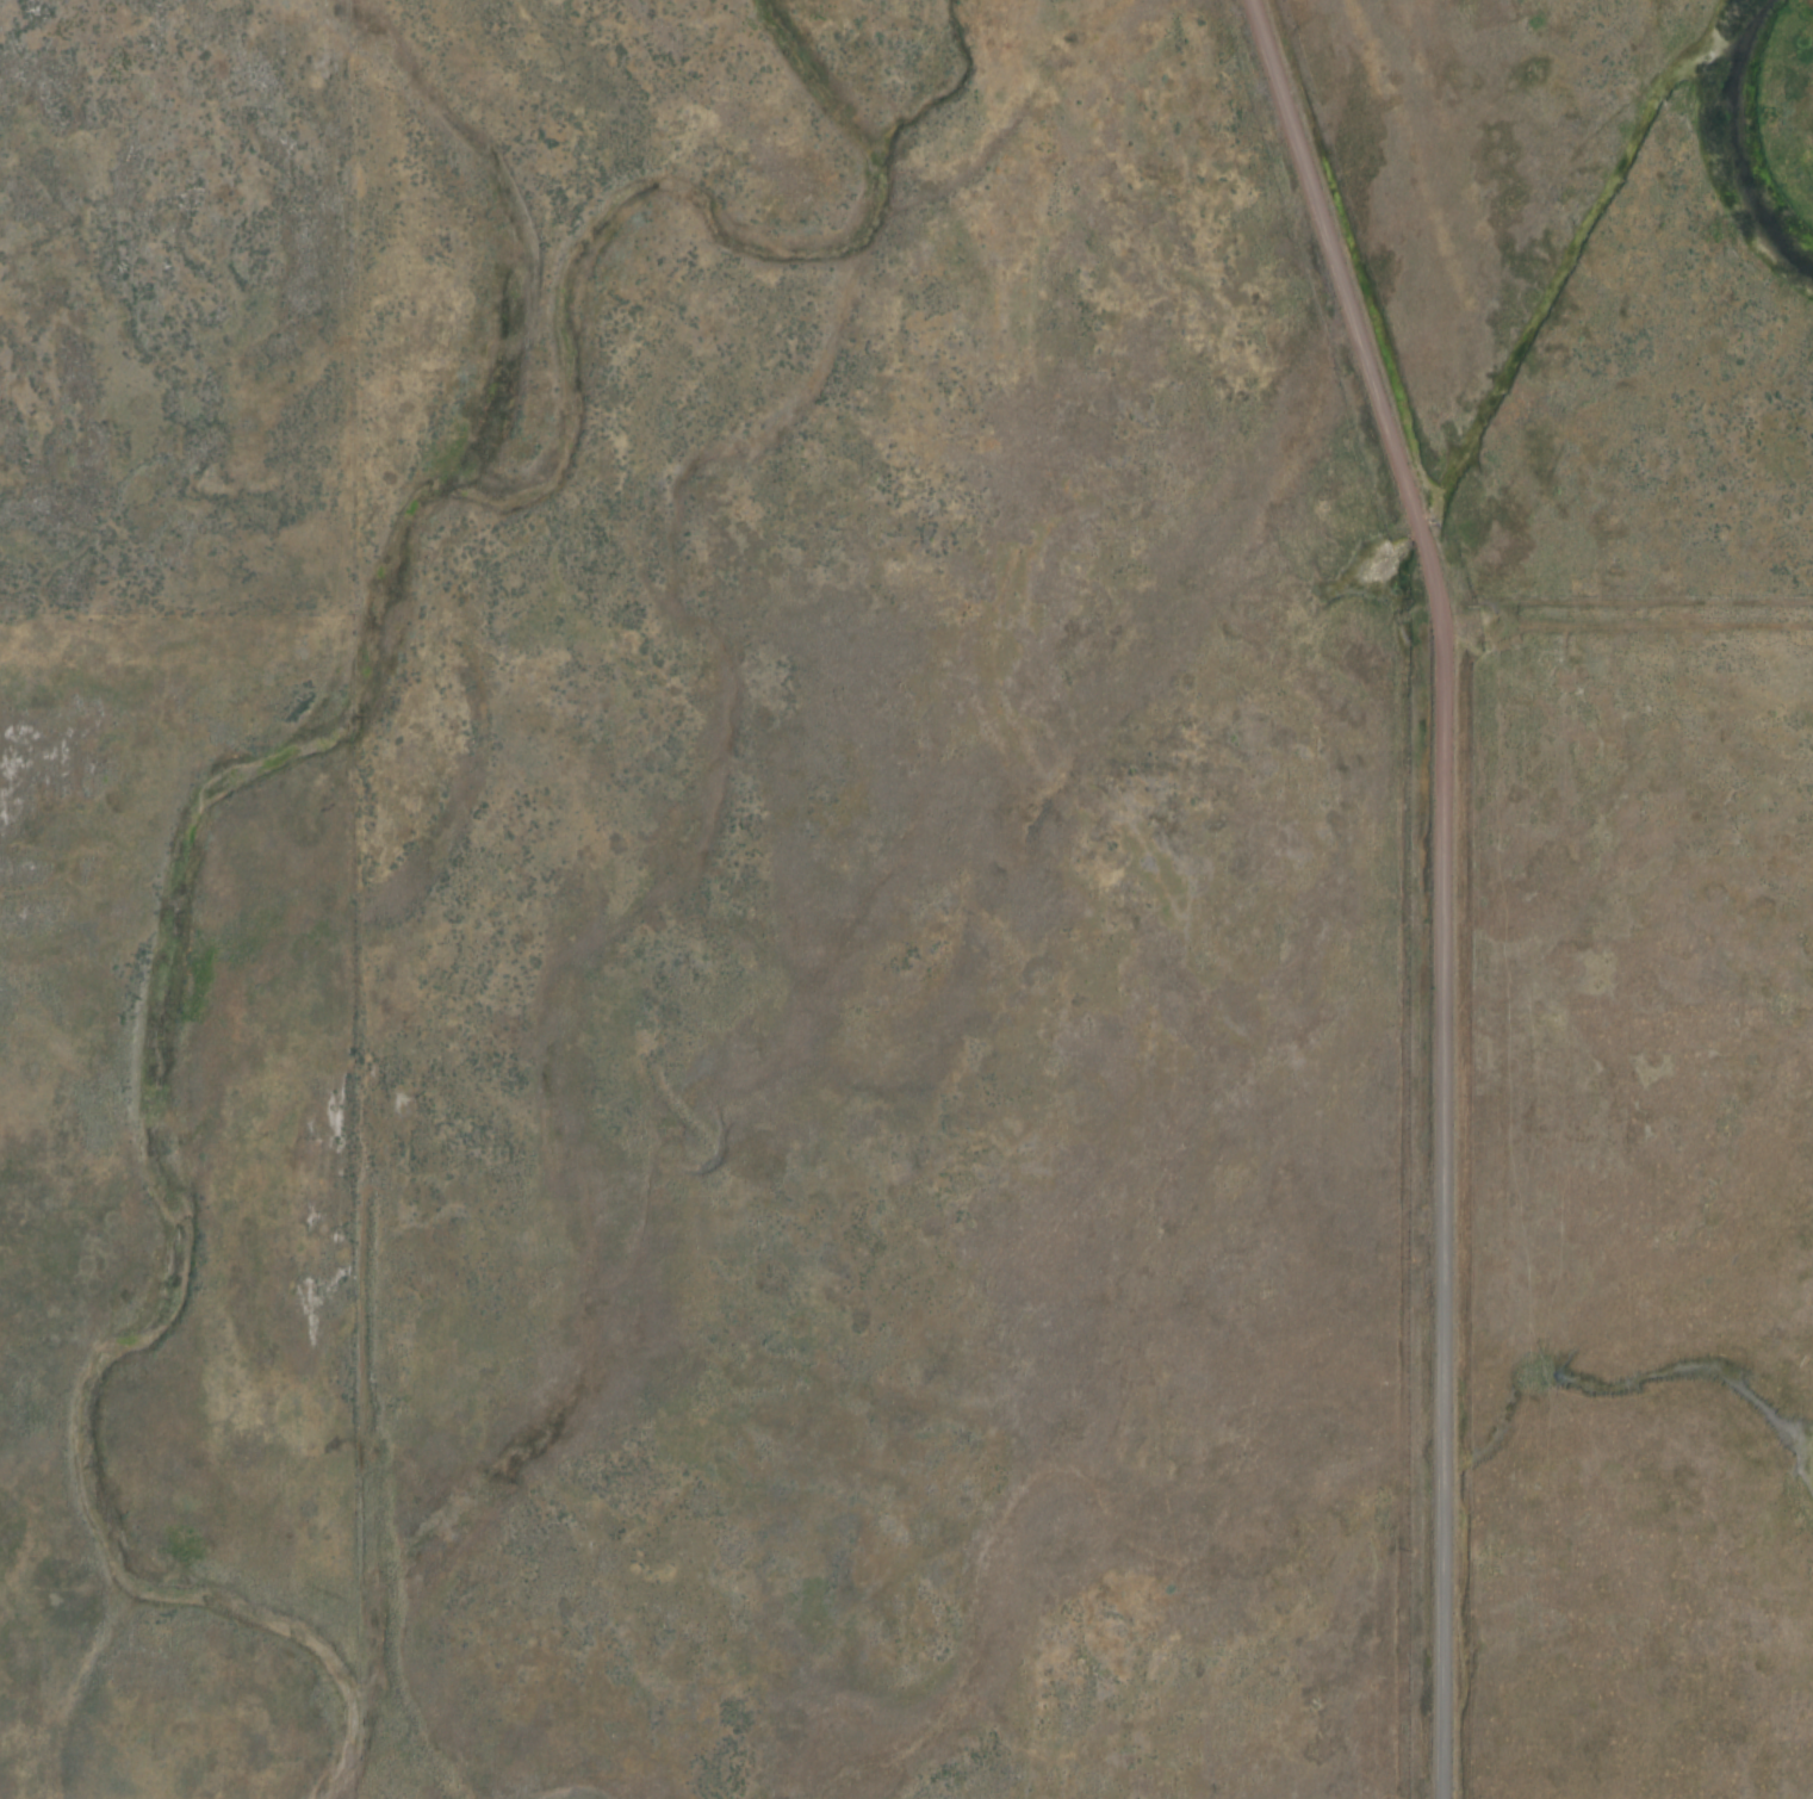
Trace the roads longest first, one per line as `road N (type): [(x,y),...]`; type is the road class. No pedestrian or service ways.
road 1 (residential): [(1452,1798),(1448,624),(1428,526),(1260,0)]

